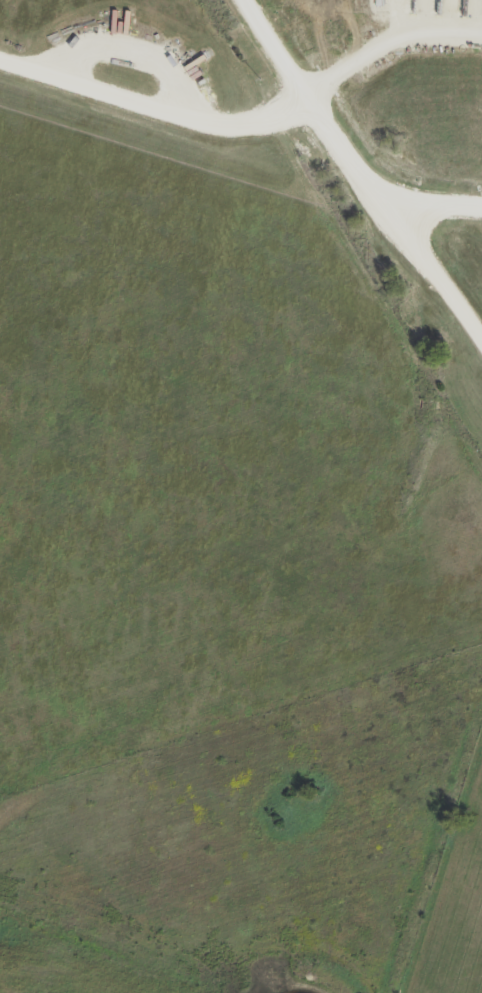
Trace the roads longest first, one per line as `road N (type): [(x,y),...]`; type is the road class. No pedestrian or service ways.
road 1 (residential): [(244,0),(374,203),(481,340)]
road 2 (residential): [(300,89),(251,125),(195,123),(0,62)]
road 3 (residential): [(45,76),(91,46),(157,59),(195,123)]

